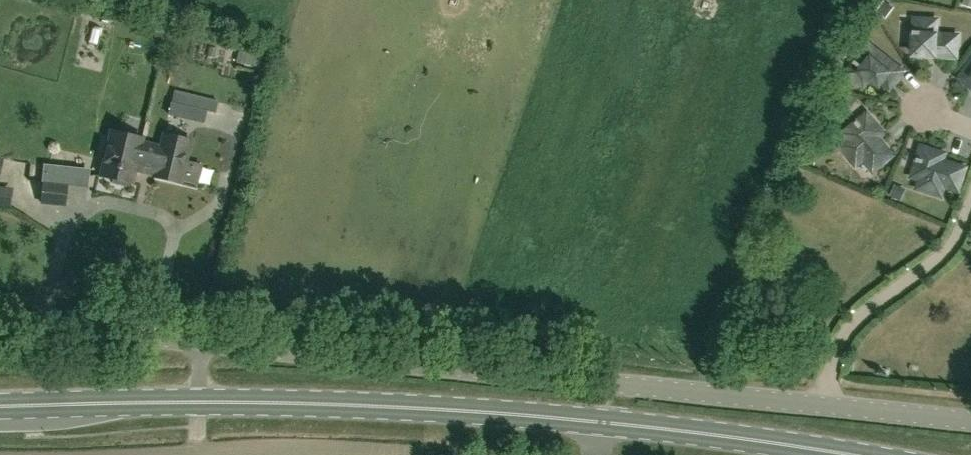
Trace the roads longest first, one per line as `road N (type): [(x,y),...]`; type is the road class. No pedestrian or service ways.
road 1 (unclassified): [(970,419),(201,342)]
road 2 (primary): [(853,454),(502,412),(196,402)]
road 3 (unclassified): [(201,342),(0,324)]
road 4 (primary): [(196,402),(0,405)]

